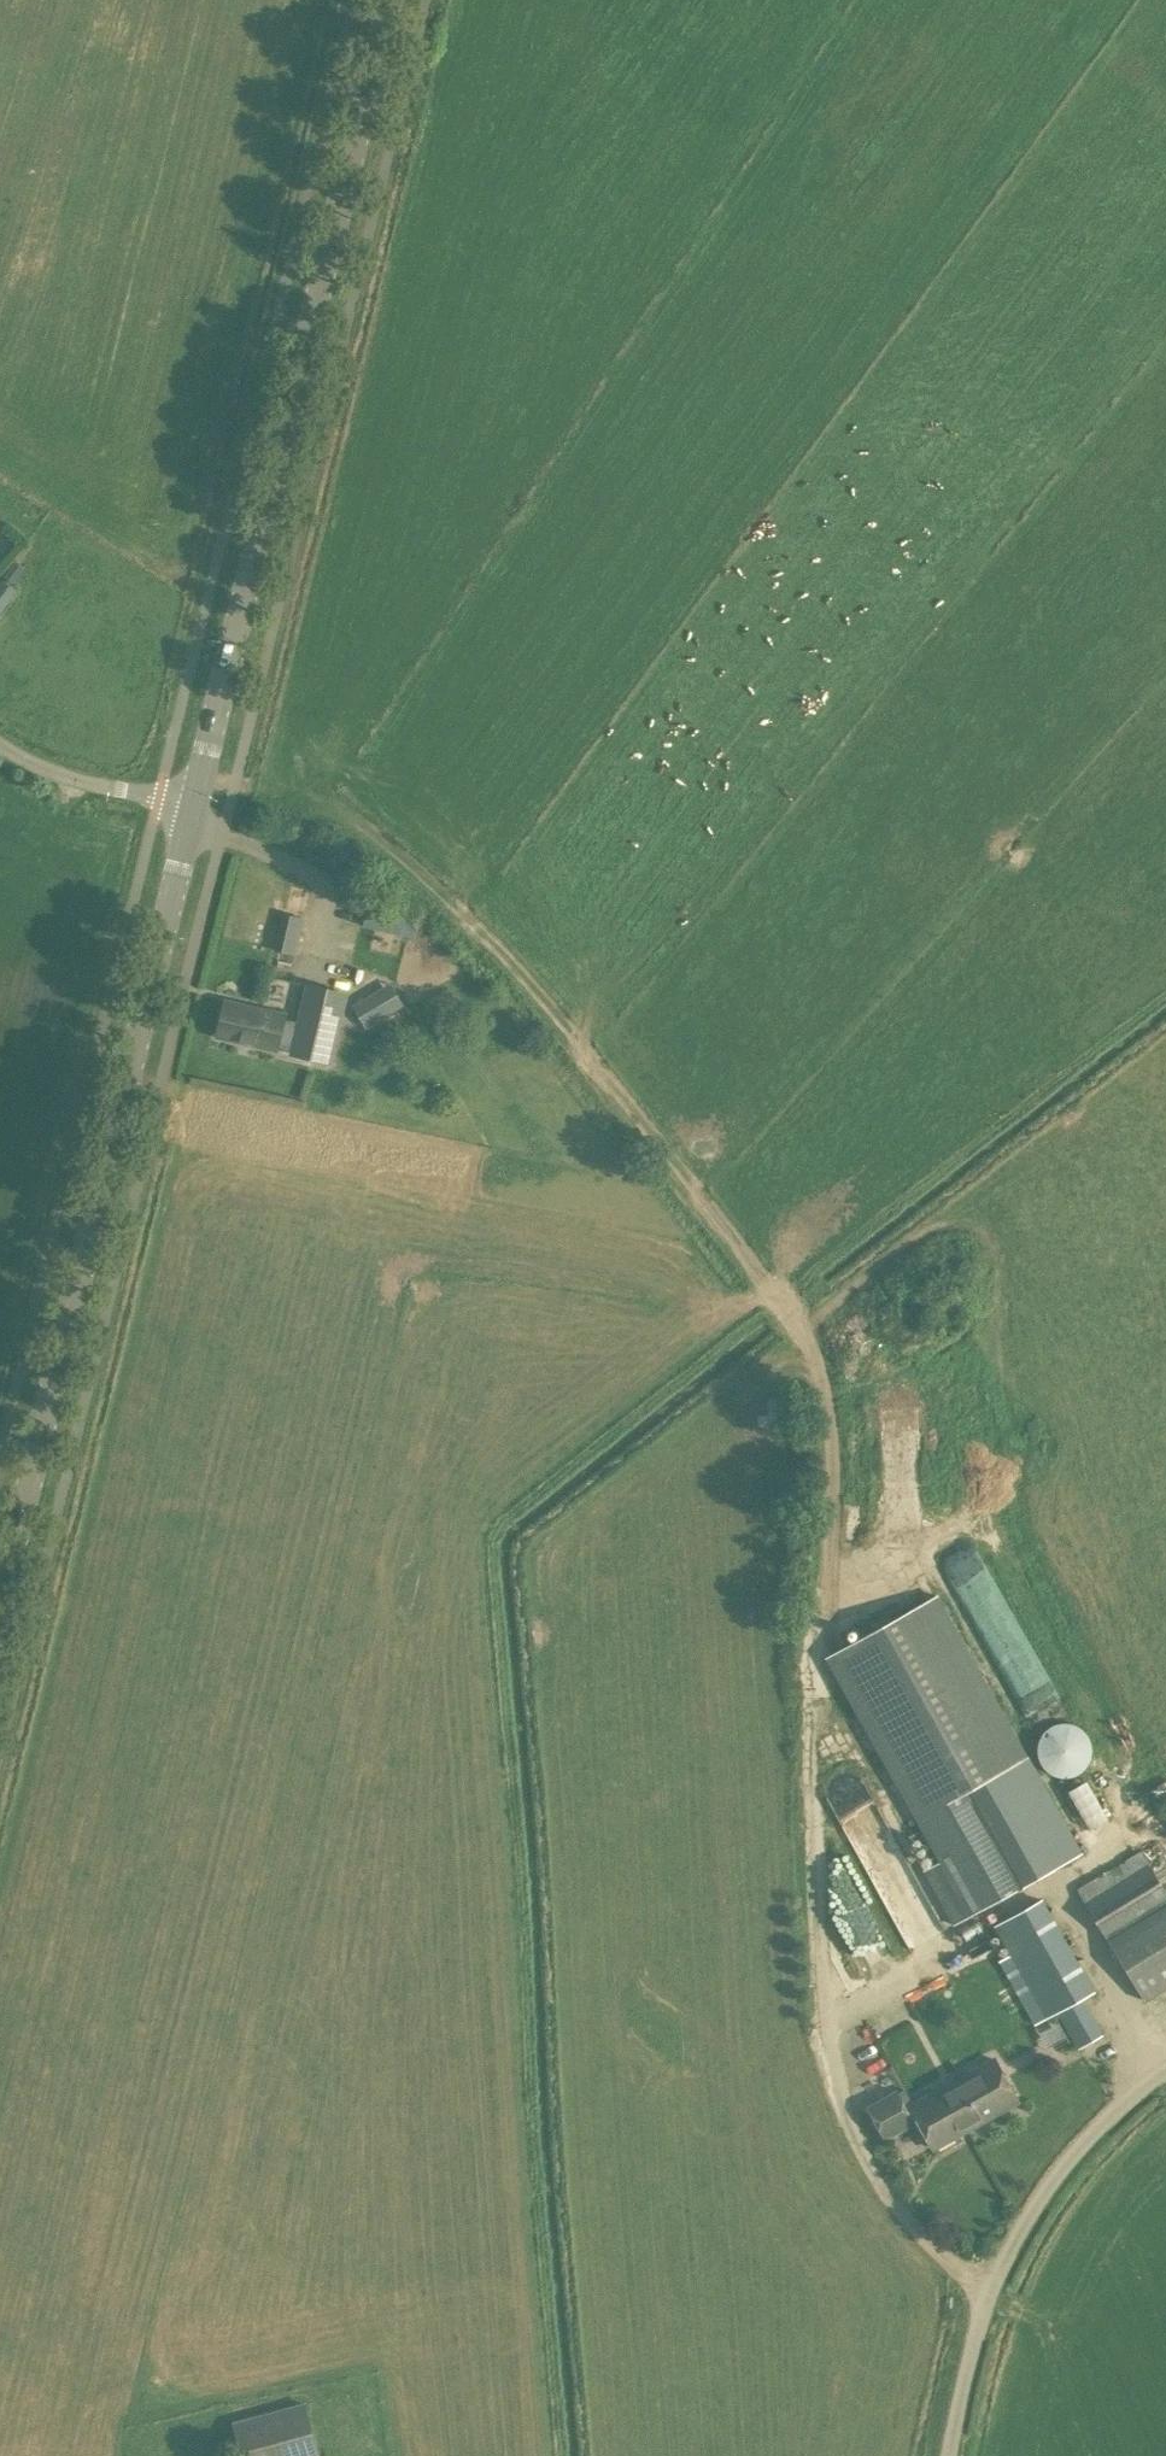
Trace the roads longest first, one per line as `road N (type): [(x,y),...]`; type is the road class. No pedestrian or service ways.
road 1 (secondary): [(0,1616),(196,801)]
road 2 (secondary): [(196,801),(390,0)]
road 3 (unclassified): [(946,2455),(992,2277),(1095,2124),(1165,2063)]
road 4 (unclassified): [(196,801),(66,774),(0,750)]

